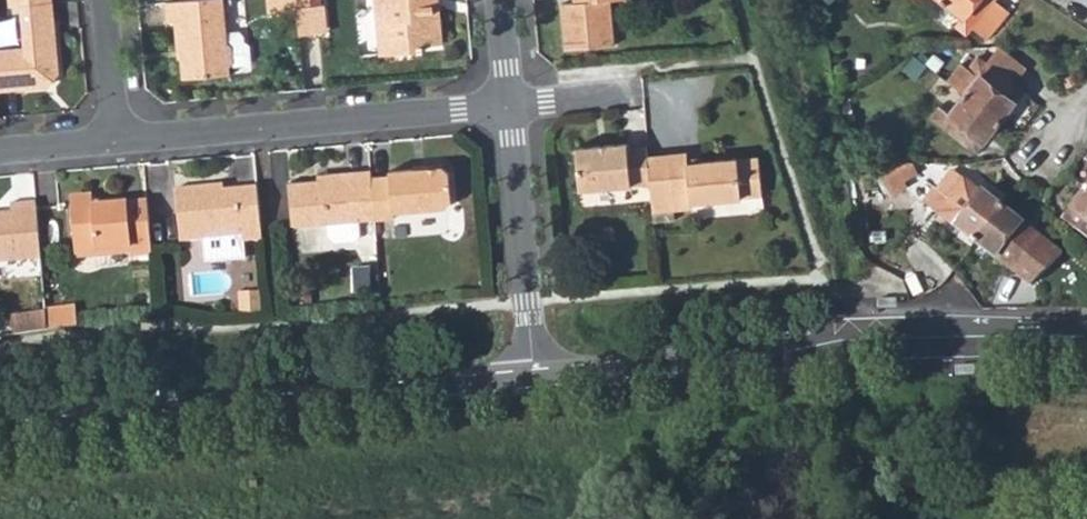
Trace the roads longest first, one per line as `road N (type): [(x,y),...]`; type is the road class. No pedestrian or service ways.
road 1 (tertiary): [(534,378),(928,336),(1086,337)]
road 2 (tertiary): [(0,427),(534,378)]
road 3 (residential): [(117,142),(508,105)]
road 4 (residential): [(508,105),(534,378)]
road 5 (residential): [(117,142),(105,0)]

